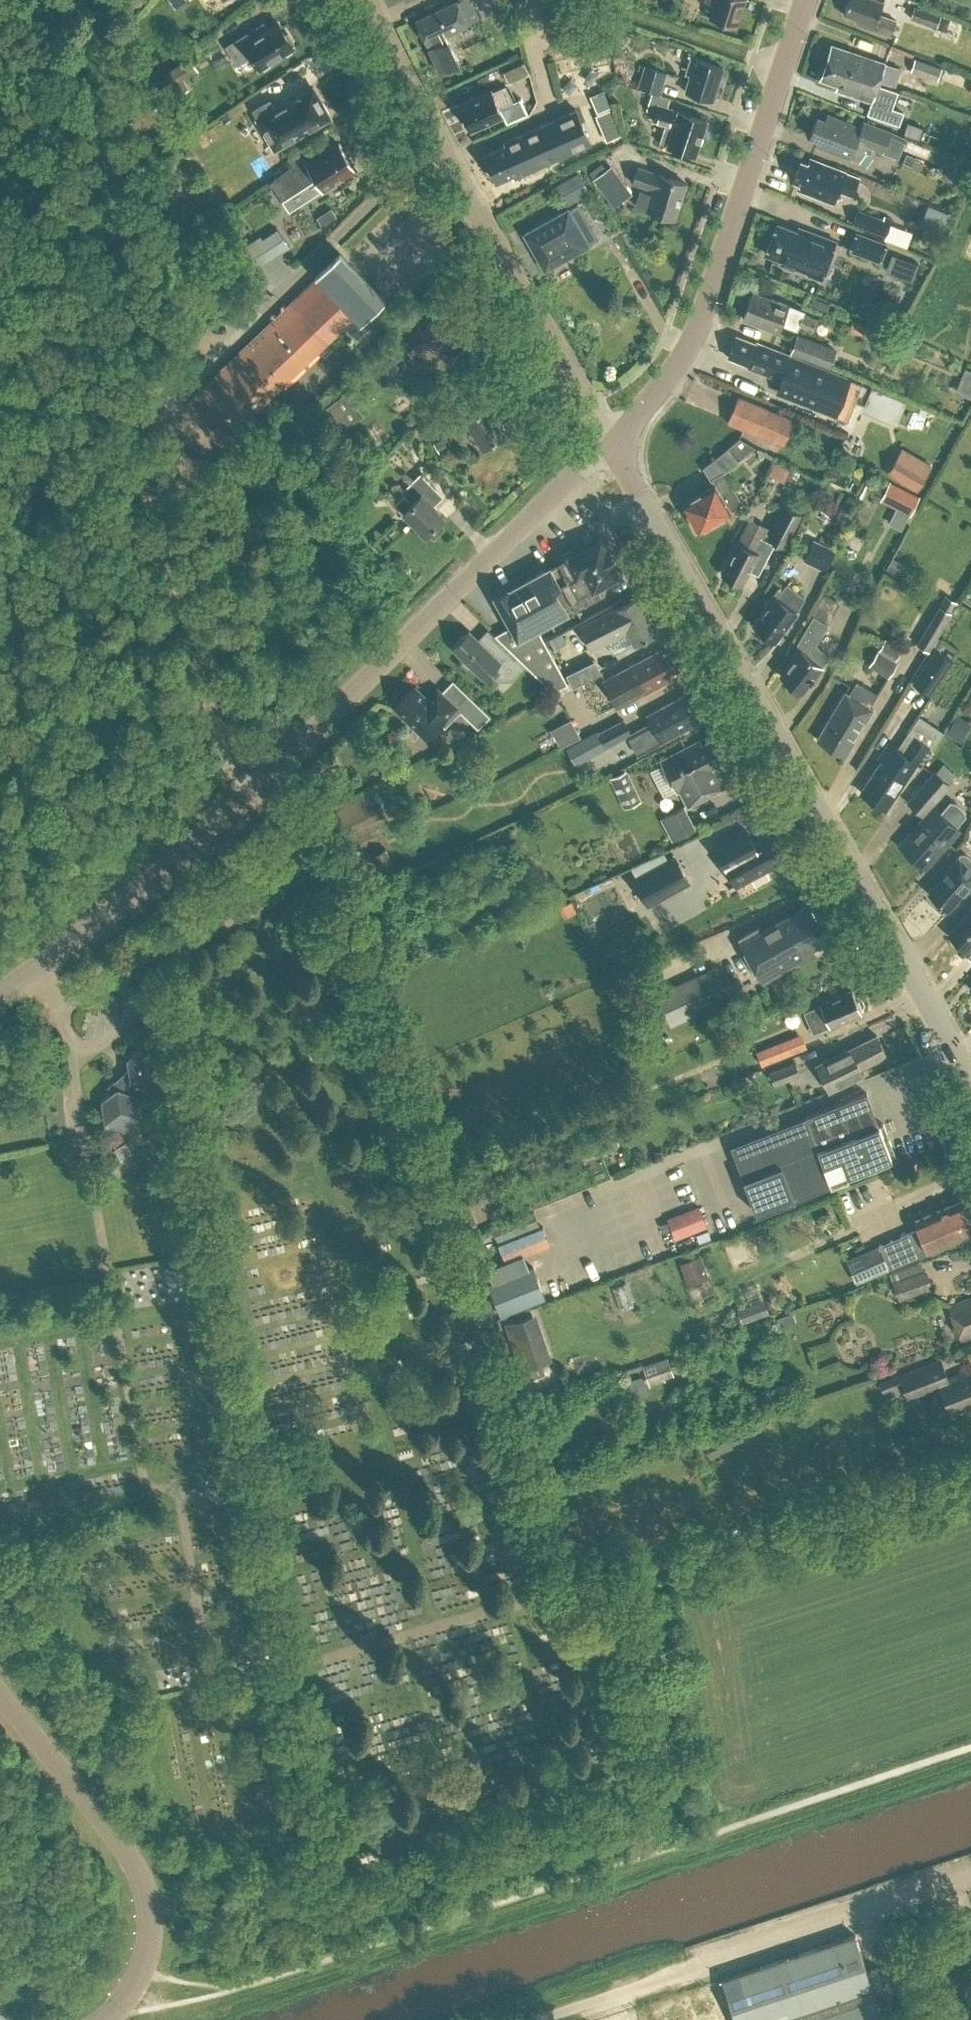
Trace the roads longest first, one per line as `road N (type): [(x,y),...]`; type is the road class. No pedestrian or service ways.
road 1 (tertiary): [(0,990),(209,827),(617,440)]
road 2 (tertiary): [(970,1083),(617,440)]
road 3 (unclassified): [(617,440),(592,414),(484,226),(367,0)]
road 4 (tertiary): [(617,440),(694,333),(806,0)]
road 5 (unclassified): [(537,2019),(970,1877)]
road 6 (tertiary): [(101,2019),(142,1968),(149,1931),(143,1885),(117,1837),(0,1694)]
road 7 (track): [(784,70),(622,10)]

